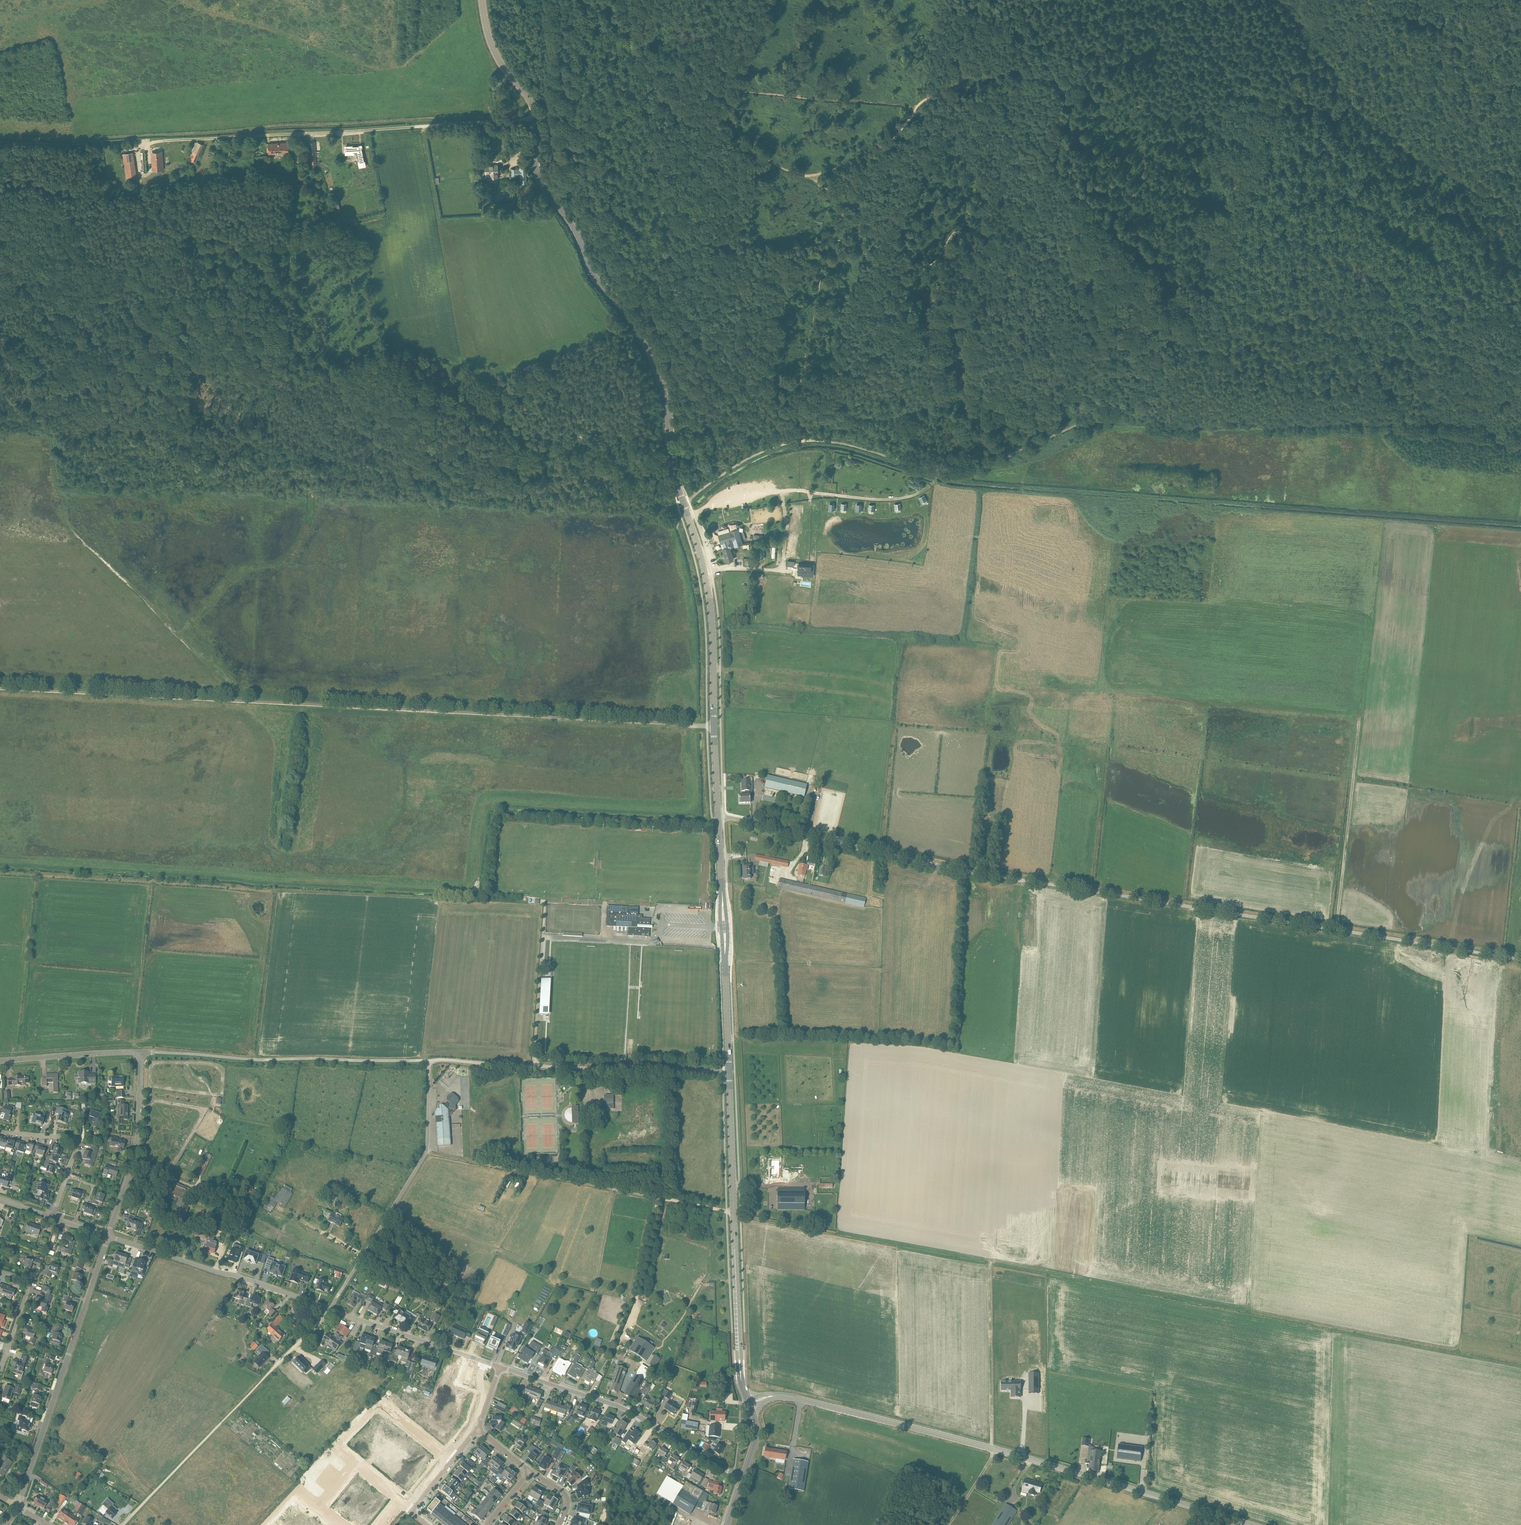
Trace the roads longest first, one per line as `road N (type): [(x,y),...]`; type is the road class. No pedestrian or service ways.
road 1 (unclassified): [(1520,433),(1419,417),(1095,420),(957,473),(803,441),(747,459),(683,502)]
road 2 (unclassified): [(1520,957),(967,870),(724,818)]
road 3 (track): [(1520,1369),(1454,1357),(1456,1347),(997,1261),(990,1266),(992,1449)]
road 4 (track): [(957,68),(1025,56),(1144,96),(1351,92),(1457,175),(1520,190)]
road 5 (secondary): [(748,1401),(740,1372),(718,818)]
road 6 (track): [(87,142),(619,117),(663,96)]
road 7 (track): [(548,452),(463,474),(428,473),(336,458),(280,436),(141,416),(31,410),(0,418)]
road 8 (secondary): [(683,502),(657,368),(540,178),(539,117),(493,49),(483,0)]
road 9 (tertiary): [(1252,1524),(775,1396)]
road 10 (track): [(622,0),(663,96),(790,159),(809,162),(865,145),(901,118),(923,87),(957,68)]
road 11 (track): [(1241,913),(1225,1100),(1265,1109),(1253,1309)]
road 12 (track): [(856,242),(914,264),(952,231),(970,230),(1029,343),(1099,351),(1132,341)]
road 13 (track): [(1133,330),(1112,327),(1092,302),(1083,279),(1080,199),(1051,142),(998,90),(957,68)]
road 14 (track): [(809,162),(855,189),(858,213),(856,242),(838,235),(827,249),(795,393),(803,441)]
road 15 (secondary): [(718,818),(711,615),(683,502)]
road 16 (track): [(727,1211),(426,1152)]
road 17 (track): [(970,230),(955,258),(952,395),(1050,414),(1077,427)]
road 18 (unclassified): [(724,1071),(431,1063)]
road 19 (unclassified): [(431,1063),(143,1053)]
road 20 (track): [(132,1515),(329,1309)]
road 21 (residential): [(18,1505),(108,1236)]
road 22 (unclassified): [(431,1063),(426,1152),(329,1309)]
road 23 (residential): [(743,1477),(617,1406),(500,1368)]
road 24 (residential): [(329,1309),(108,1236)]
road 25 (track): [(690,185),(771,381)]
road 26 (track): [(507,718),(714,730)]
road 27 (residential): [(108,1236),(134,1149),(143,1053)]
road 28 (residential): [(453,1462),(380,1402),(336,1449),(353,1464)]
road 29 (residential): [(467,1356),(329,1309)]
road 30 (unclassified): [(0,1062),(143,1053)]
road 31 (track): [(673,456),(645,434),(611,430),(548,452)]
road 32 (residential): [(52,1217),(78,1137),(30,1137)]
road 33 (residential): [(0,1270),(30,1283),(0,1372)]

